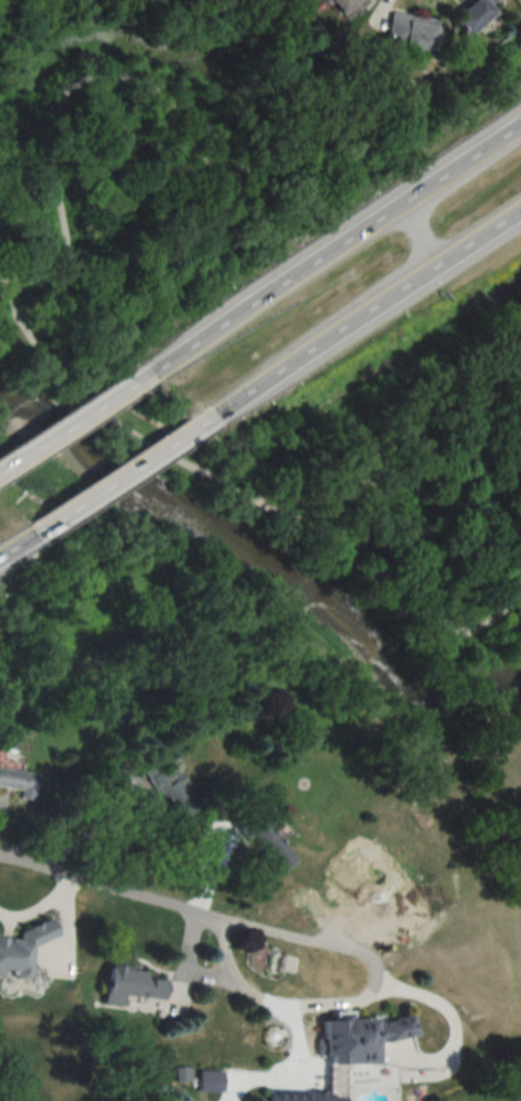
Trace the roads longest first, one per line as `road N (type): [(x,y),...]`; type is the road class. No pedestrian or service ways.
road 1 (motorway): [(520,122),(129,381)]
road 2 (motorway): [(192,425),(520,207)]
road 3 (residential): [(0,855),(366,954)]
road 4 (motorway): [(36,529),(192,425)]
road 5 (motorway): [(129,381),(0,467)]

